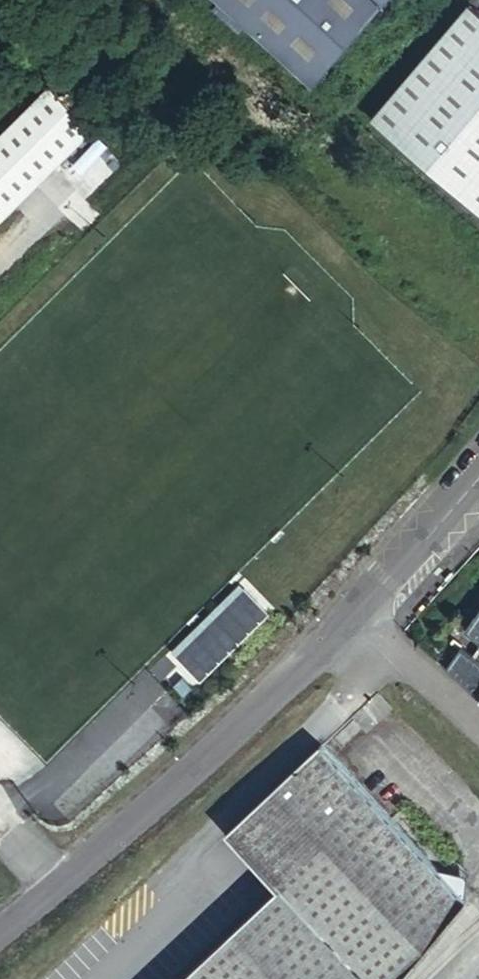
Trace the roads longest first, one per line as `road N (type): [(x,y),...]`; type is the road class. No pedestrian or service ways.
road 1 (tertiary): [(478,481),(202,763),(0,930)]

